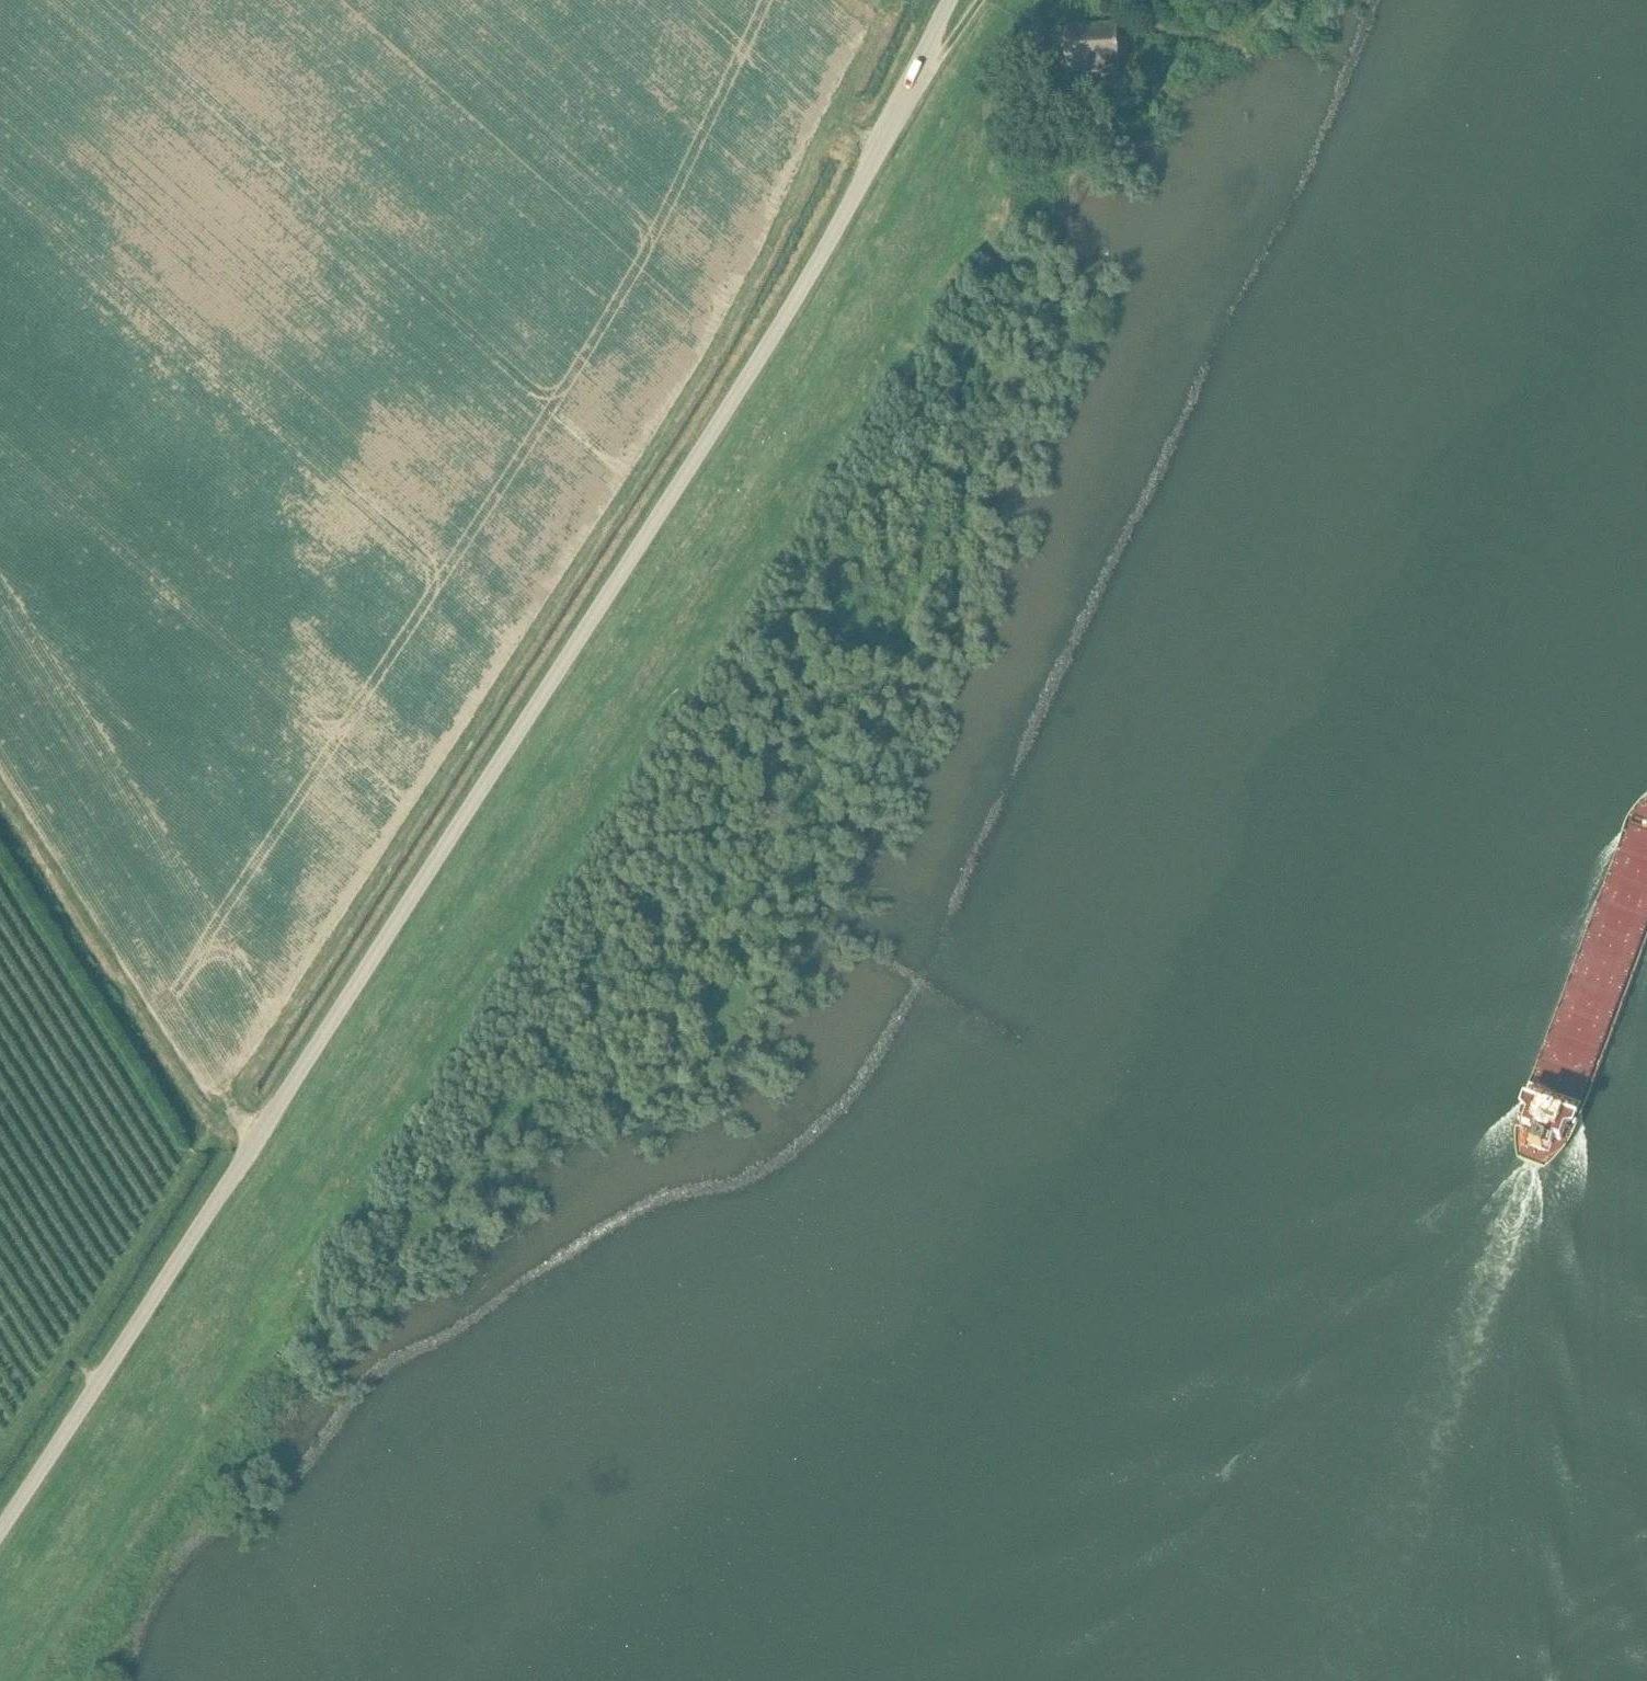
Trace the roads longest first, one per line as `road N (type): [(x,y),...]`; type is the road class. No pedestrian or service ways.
road 1 (unclassified): [(0,1532),(783,327),(867,182),(950,0)]

